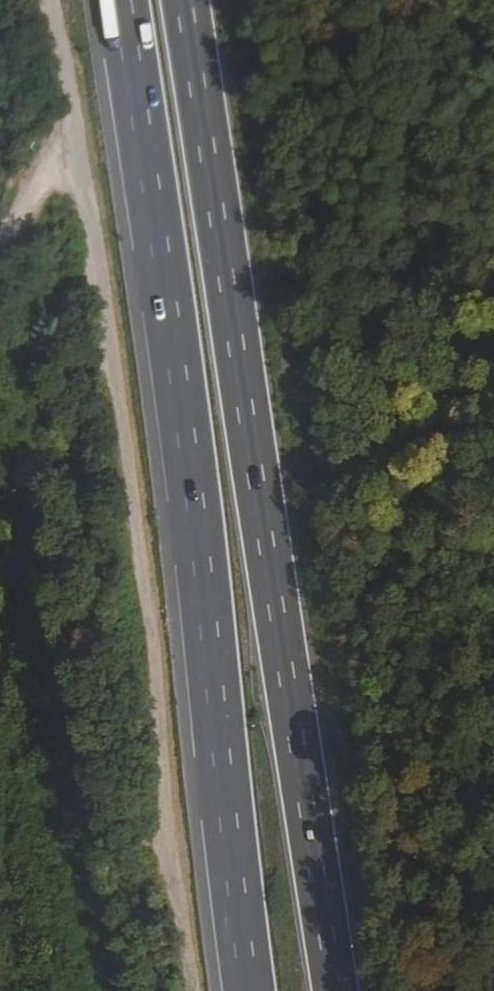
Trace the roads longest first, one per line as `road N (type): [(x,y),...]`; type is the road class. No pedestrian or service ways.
road 1 (trunk): [(337,990),(183,0)]
road 2 (trunk): [(118,0),(207,600),(249,990)]

